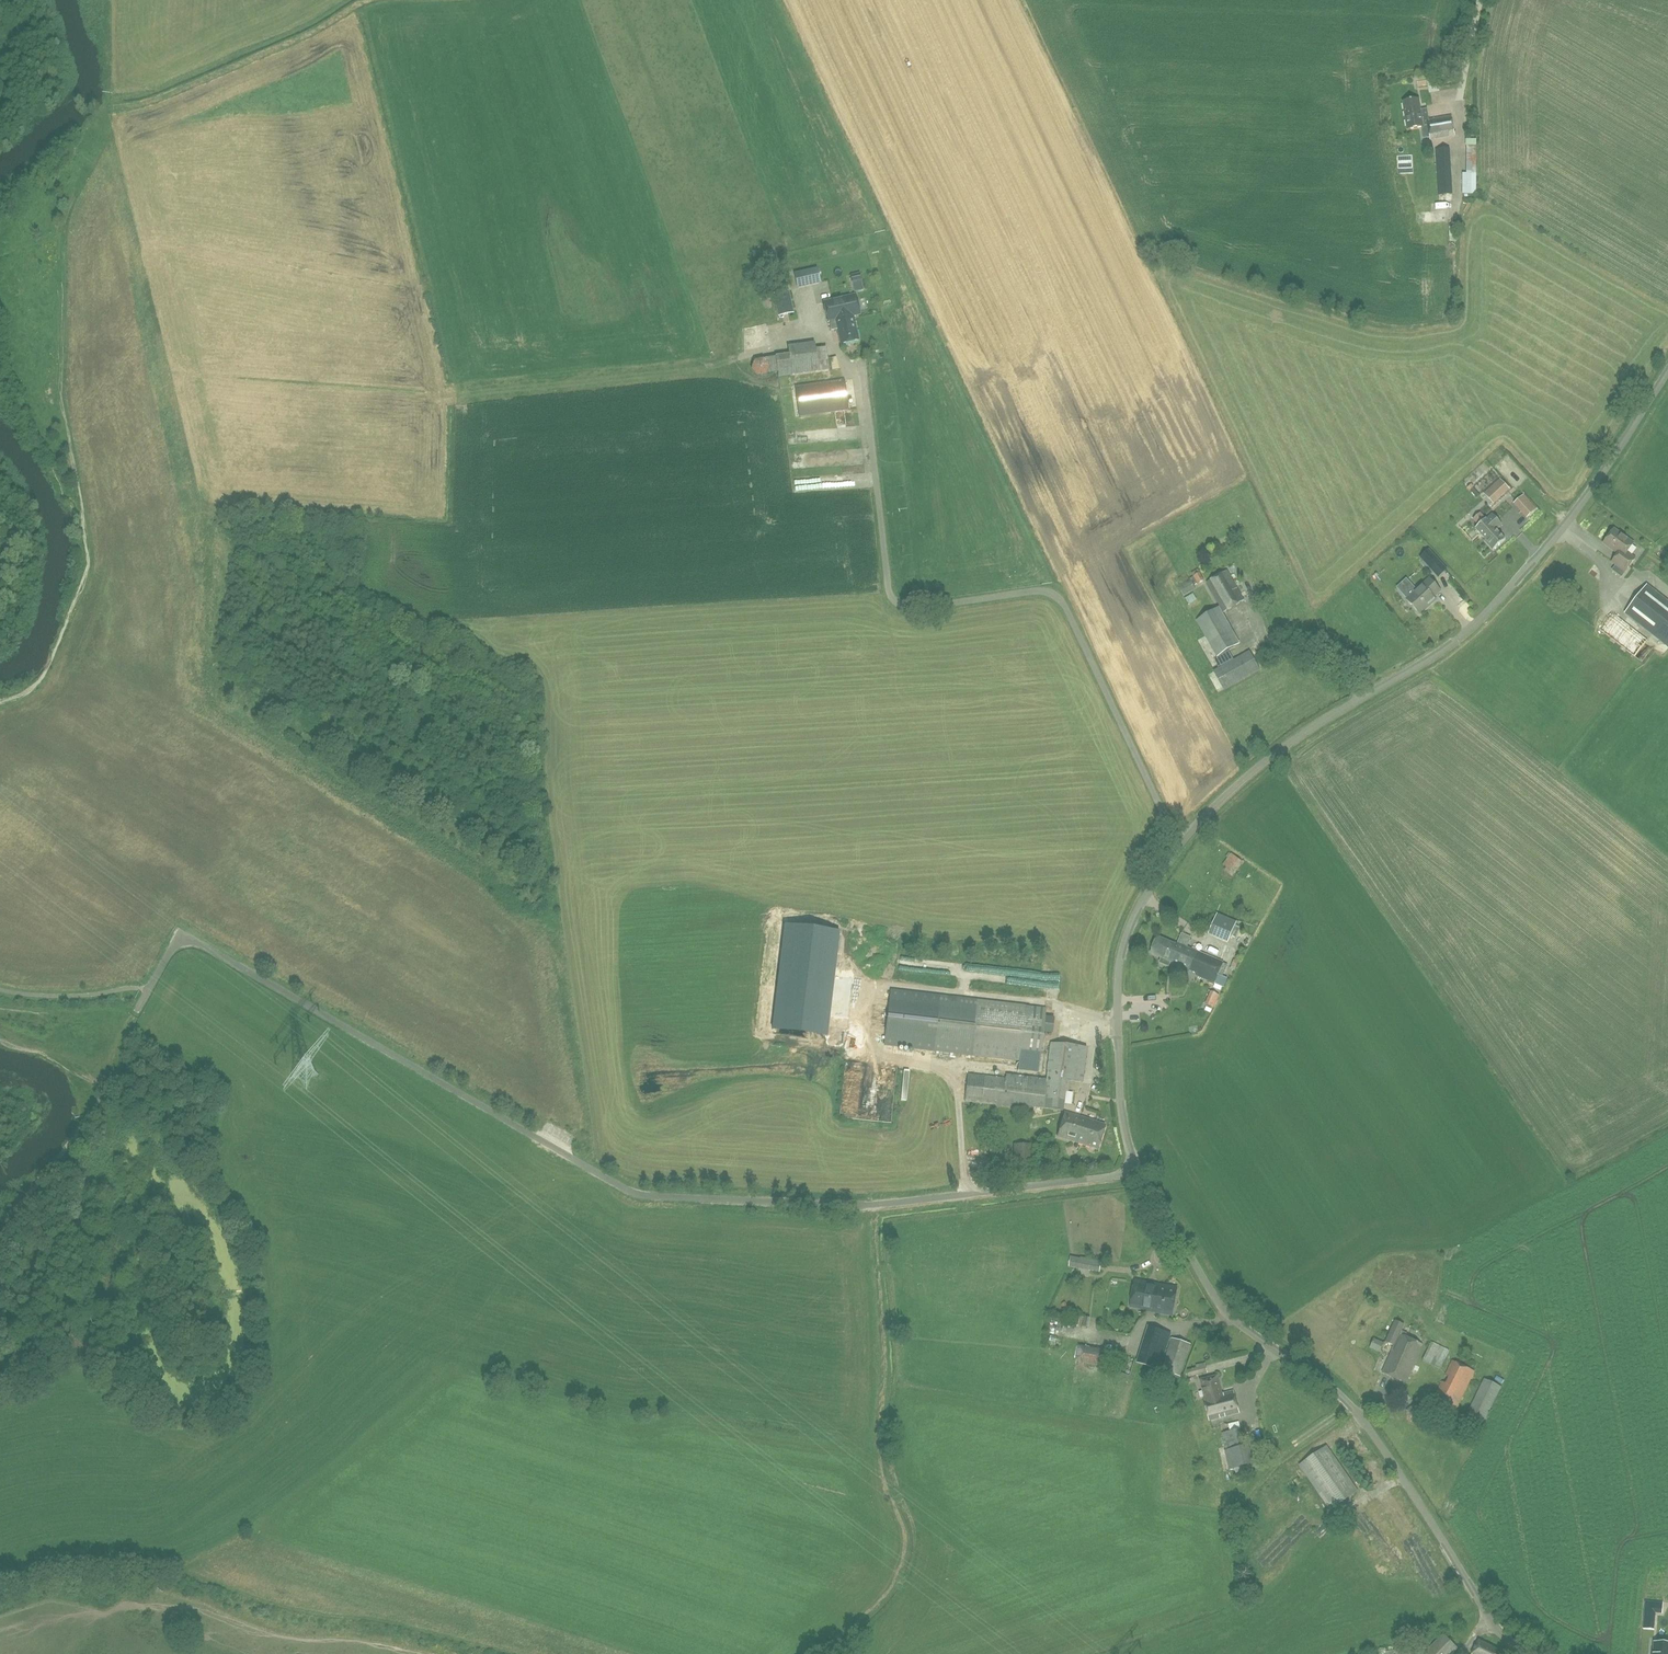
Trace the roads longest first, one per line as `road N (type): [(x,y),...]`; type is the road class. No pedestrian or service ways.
road 1 (unclassified): [(150,987),(176,943),(203,944),(643,1195),(870,1205),(1106,1177),(1135,1167)]
road 2 (unclassified): [(1135,1167),(1121,1109),(1118,971),(1134,918),(1162,870),(1202,819),(1275,754),(1482,617),(1584,499),(1667,371)]
road 3 (unclassified): [(1522,1653),(1489,1618),(1359,1417),(1316,1375),(1226,1311),(1135,1167)]

